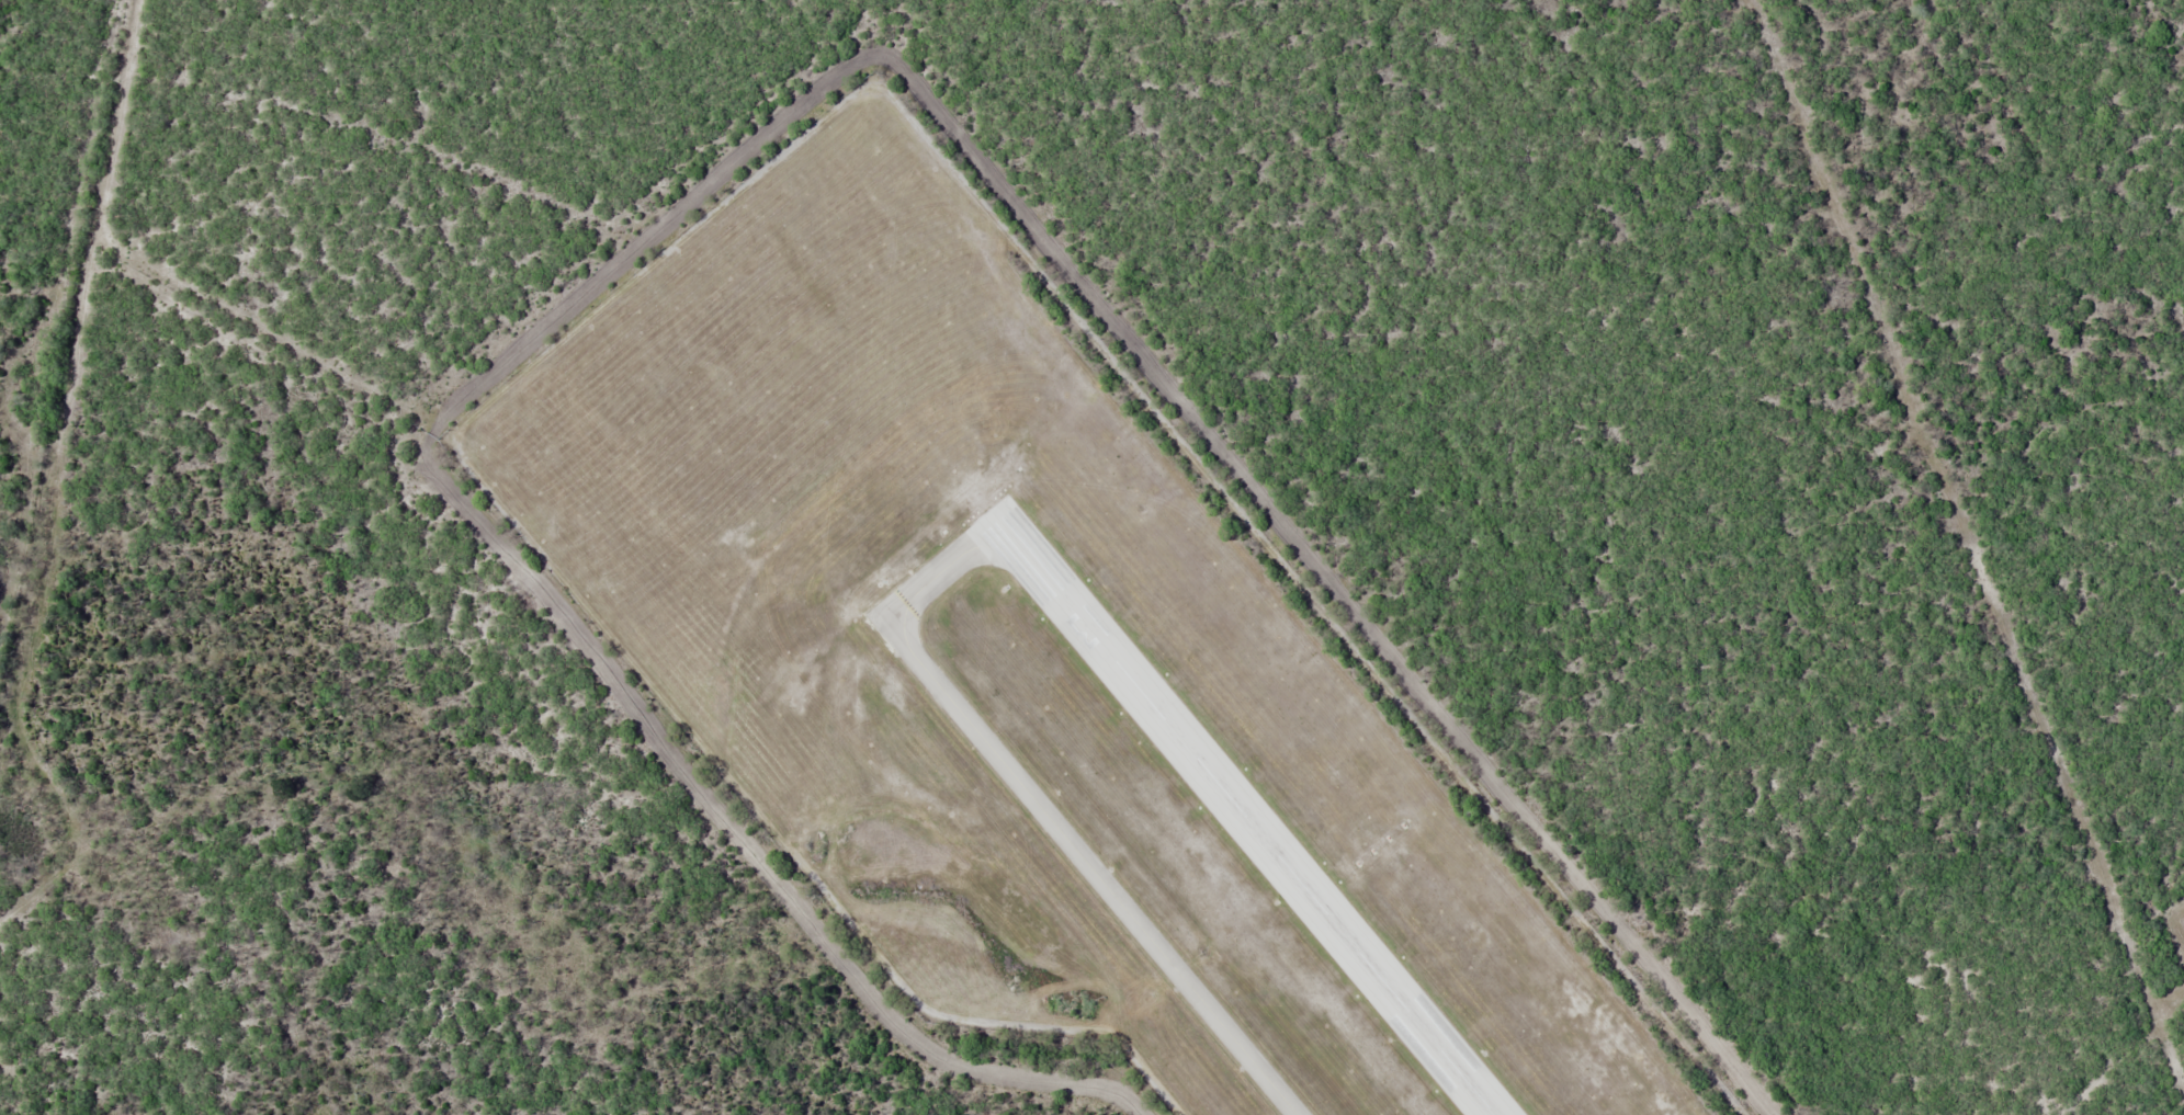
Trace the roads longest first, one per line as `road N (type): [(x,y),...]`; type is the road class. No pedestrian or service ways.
road 1 (track): [(0,870),(149,0)]

